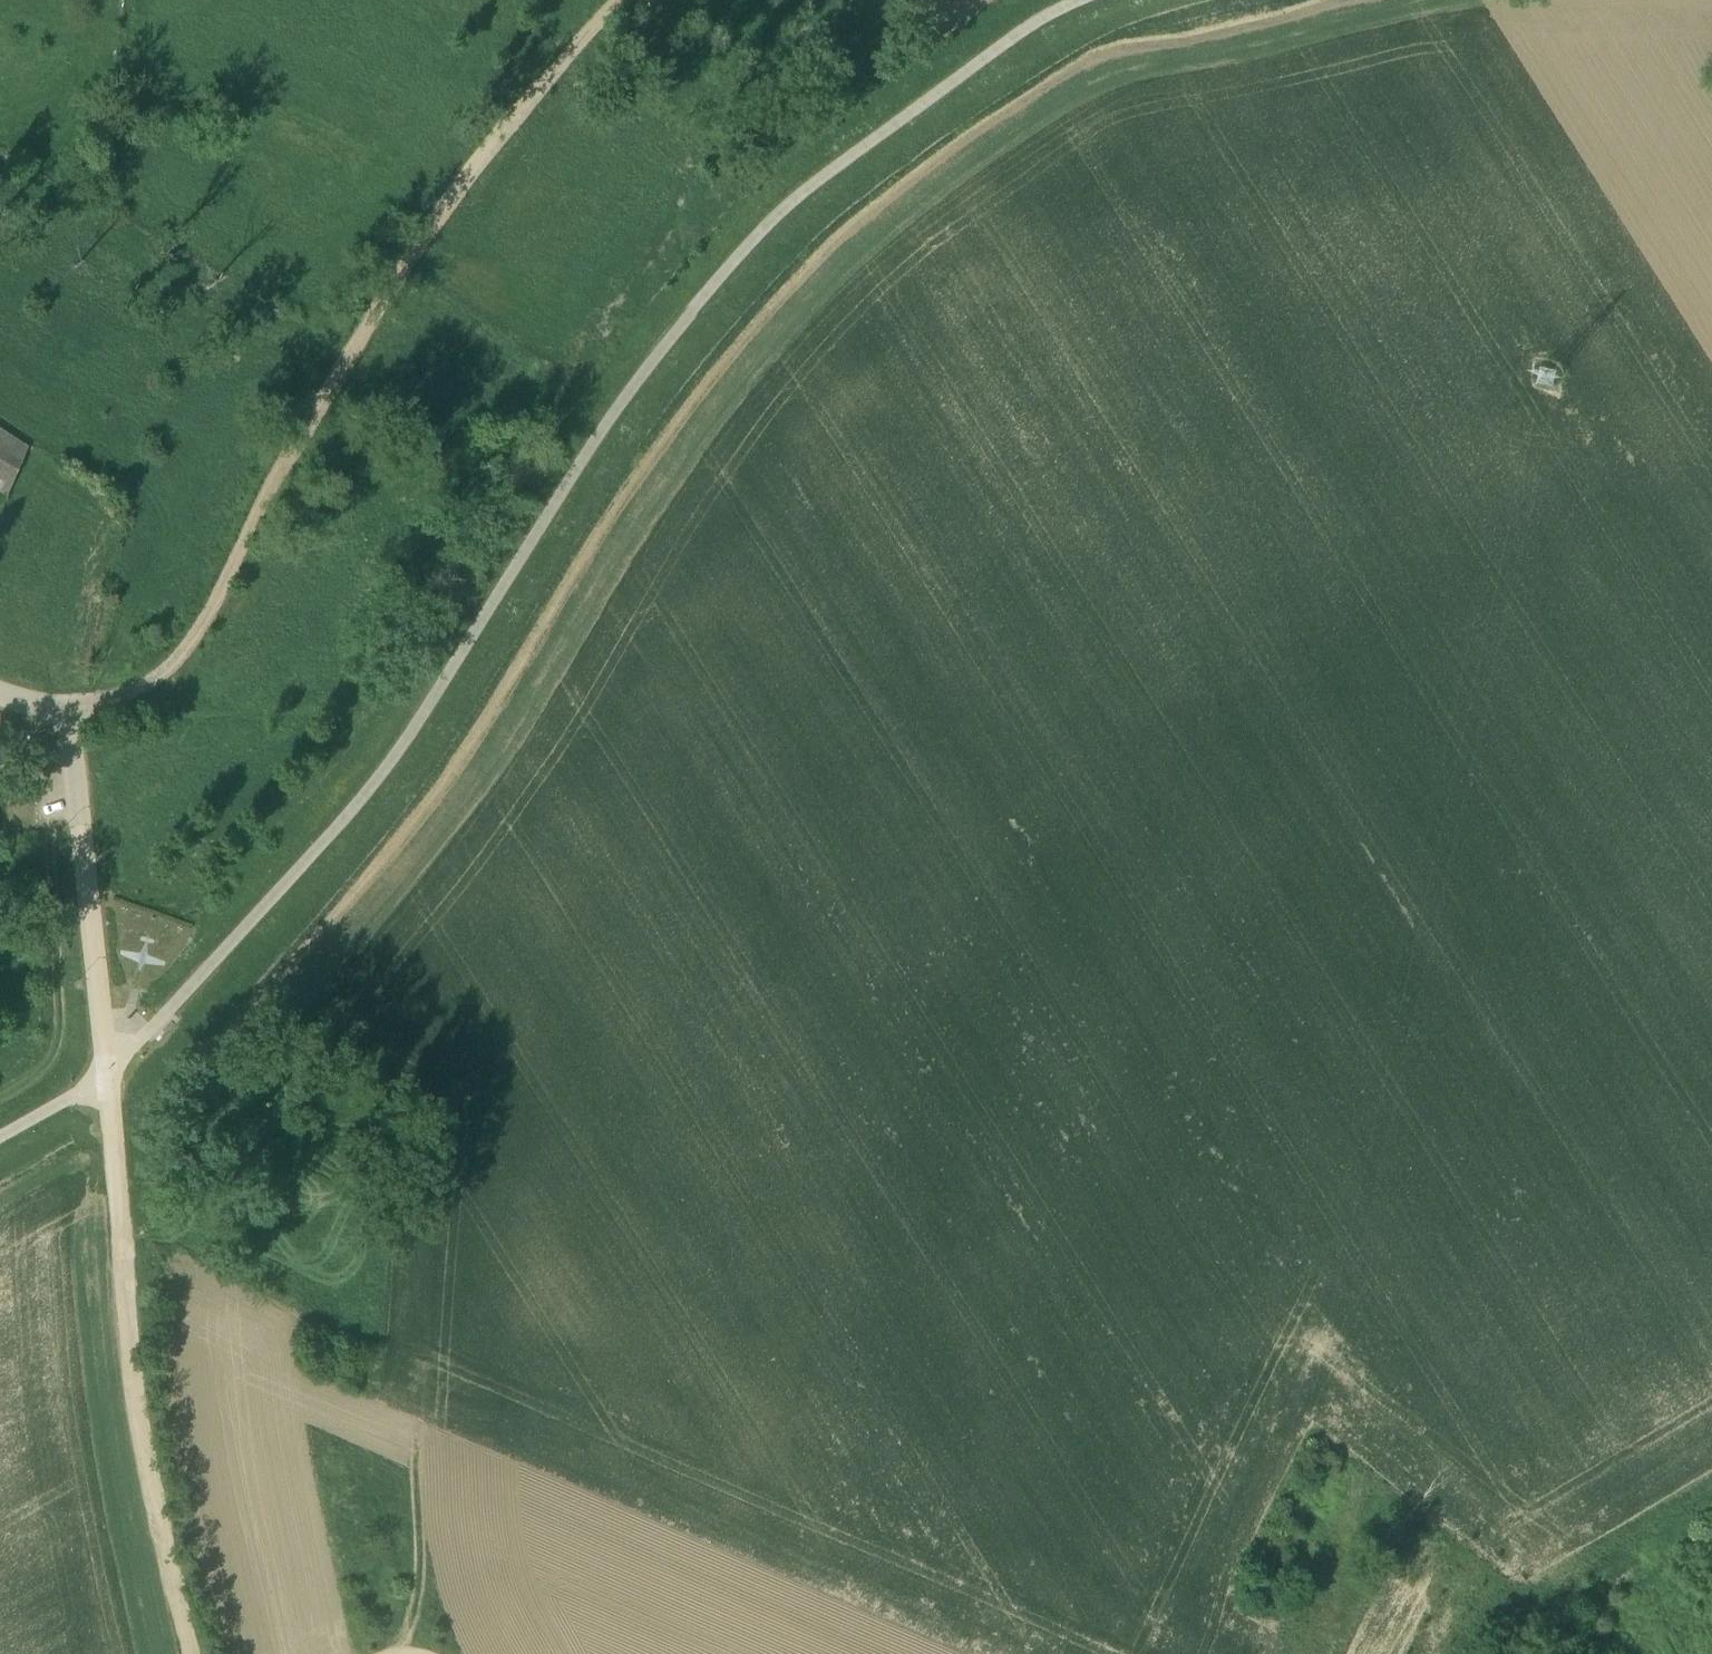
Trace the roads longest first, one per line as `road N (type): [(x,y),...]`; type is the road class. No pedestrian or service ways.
road 1 (track): [(70,709),(122,698),(161,674),(203,632),(326,396),(445,197),(613,0)]
road 2 (track): [(124,1258),(129,1360),(191,1653)]

